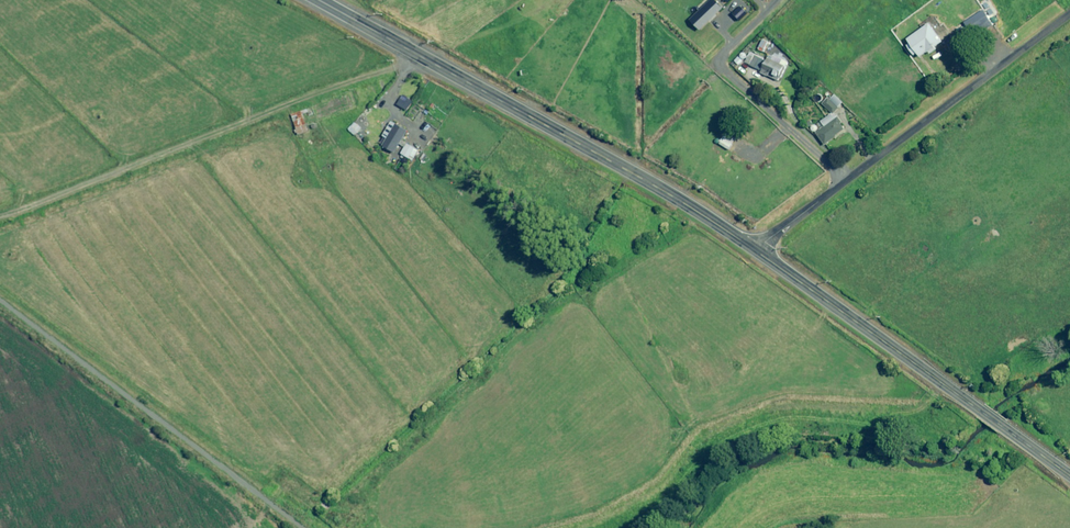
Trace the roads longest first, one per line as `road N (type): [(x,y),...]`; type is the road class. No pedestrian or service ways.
road 1 (primary): [(329,0),(506,94),(757,251)]
road 2 (track): [(427,52),(0,215)]
road 3 (unclassified): [(757,251),(1069,18)]
road 4 (primary): [(757,251),(1069,475)]

